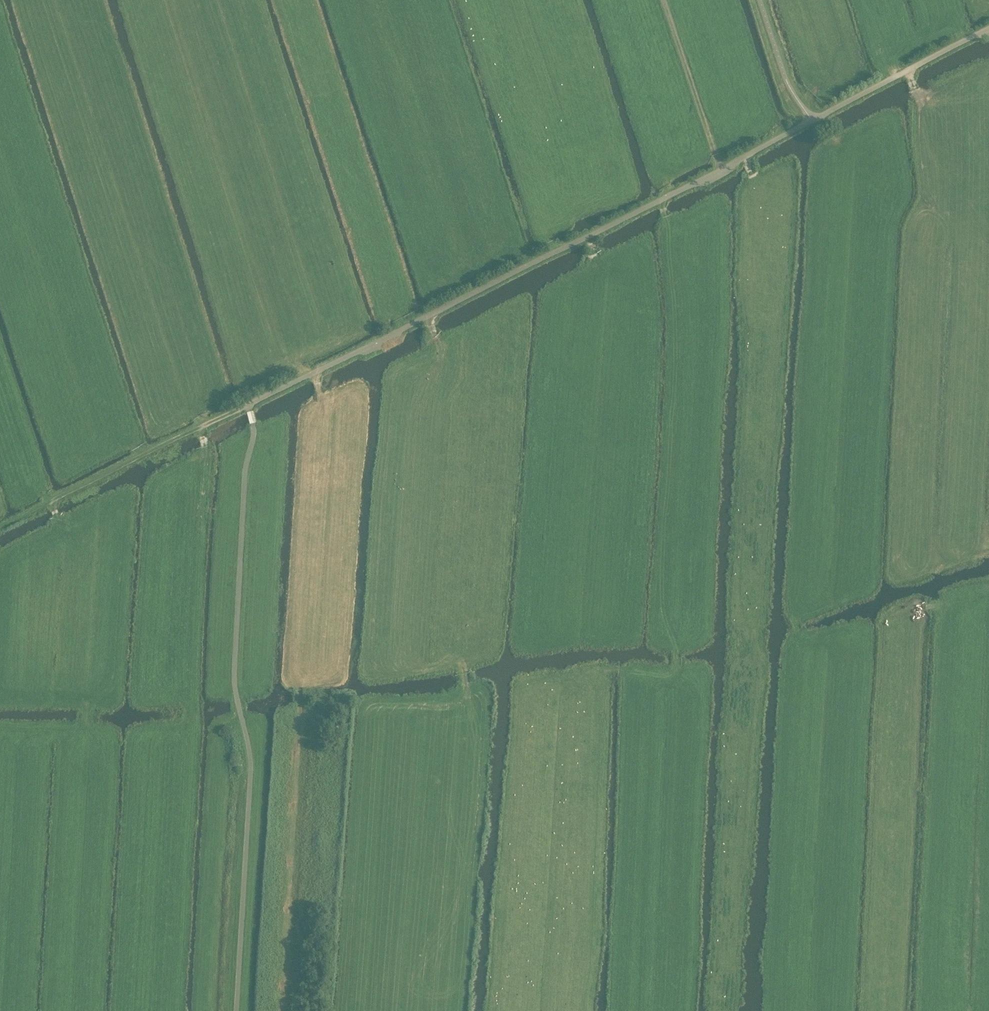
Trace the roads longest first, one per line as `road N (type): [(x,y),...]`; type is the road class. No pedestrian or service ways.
road 1 (track): [(0,529),(248,404)]
road 2 (track): [(721,169),(665,0)]

